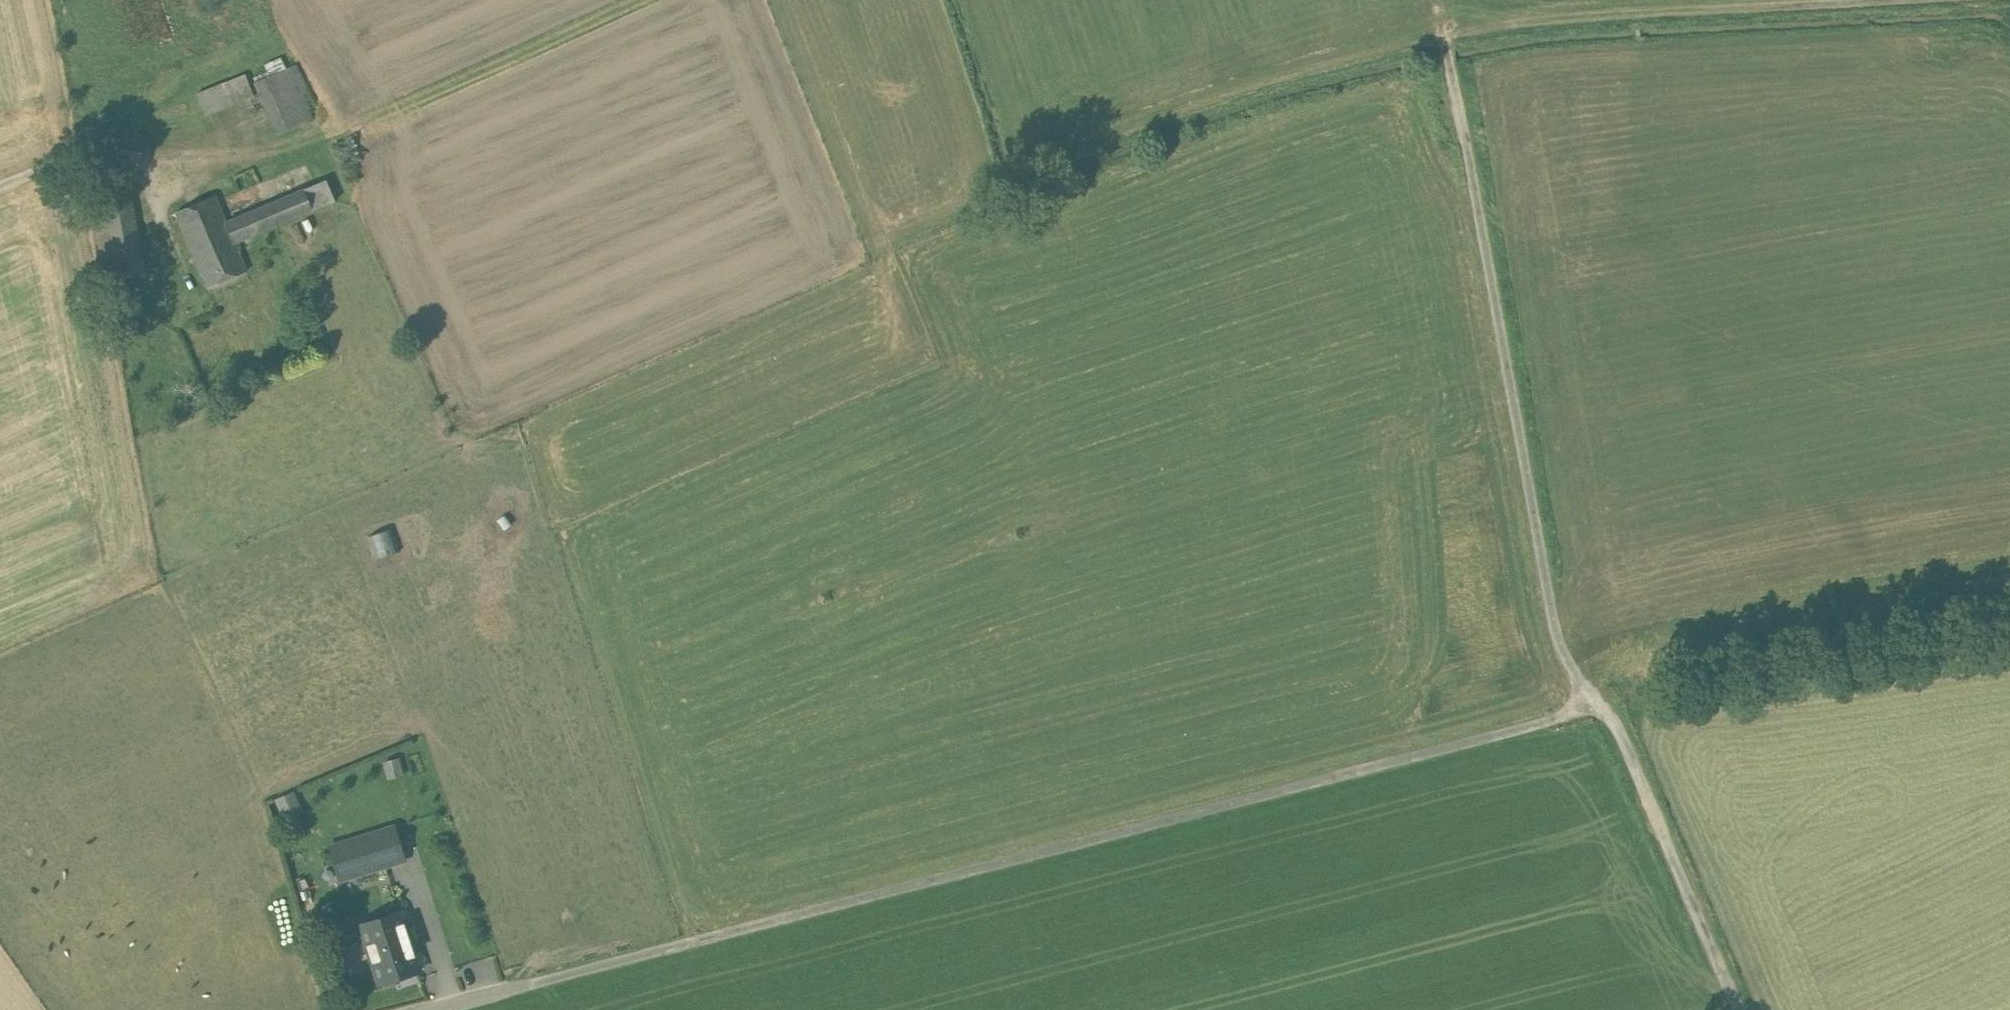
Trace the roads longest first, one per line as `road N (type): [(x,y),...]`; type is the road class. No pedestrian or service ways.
road 1 (unclassified): [(423,1009),(1589,708),(1616,722),(1741,1009)]
road 2 (track): [(1589,708),(1557,636),(1448,66)]
road 3 (track): [(0,189),(69,162),(174,165)]

